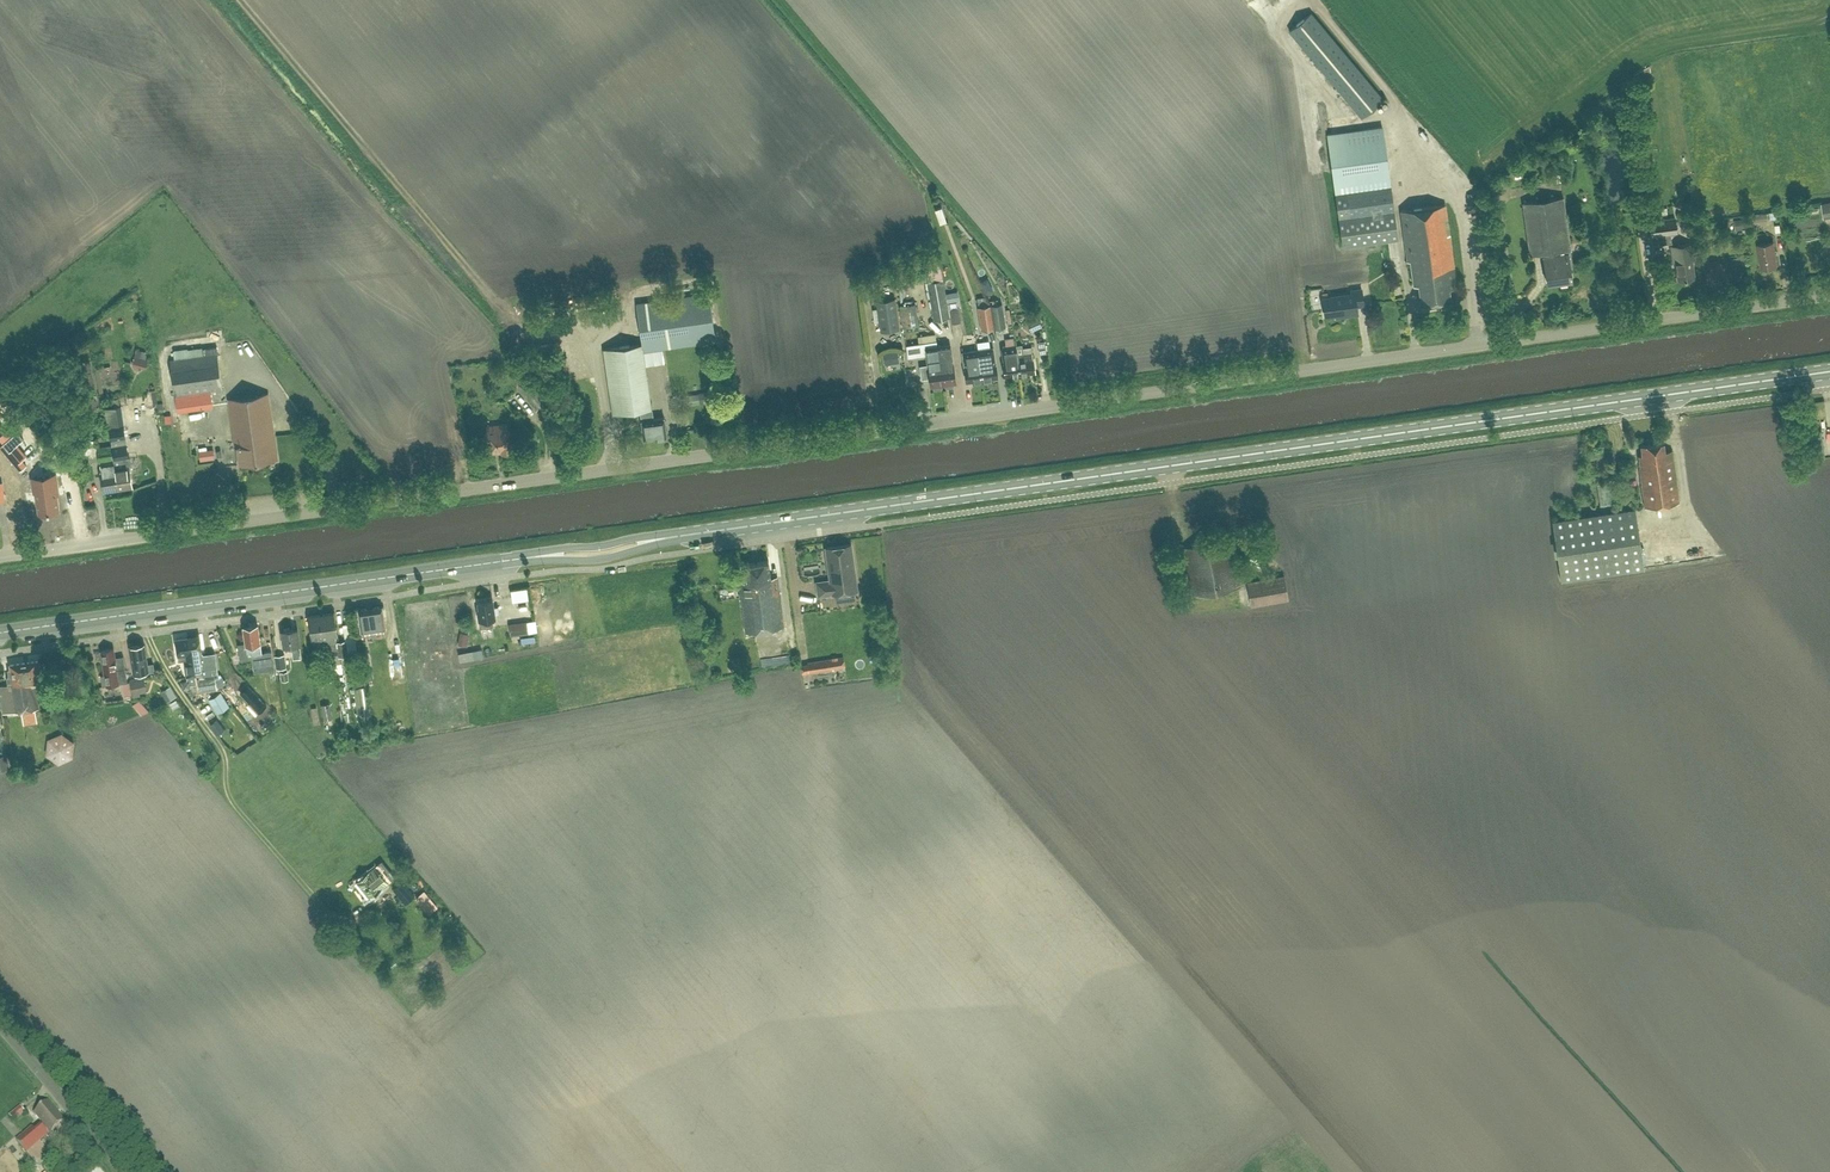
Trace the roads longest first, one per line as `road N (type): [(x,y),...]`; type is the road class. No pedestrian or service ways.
road 1 (primary): [(0,633),(1829,371)]
road 2 (unclassified): [(0,555),(1829,293)]
road 3 (unclassified): [(123,1171),(0,1028)]

